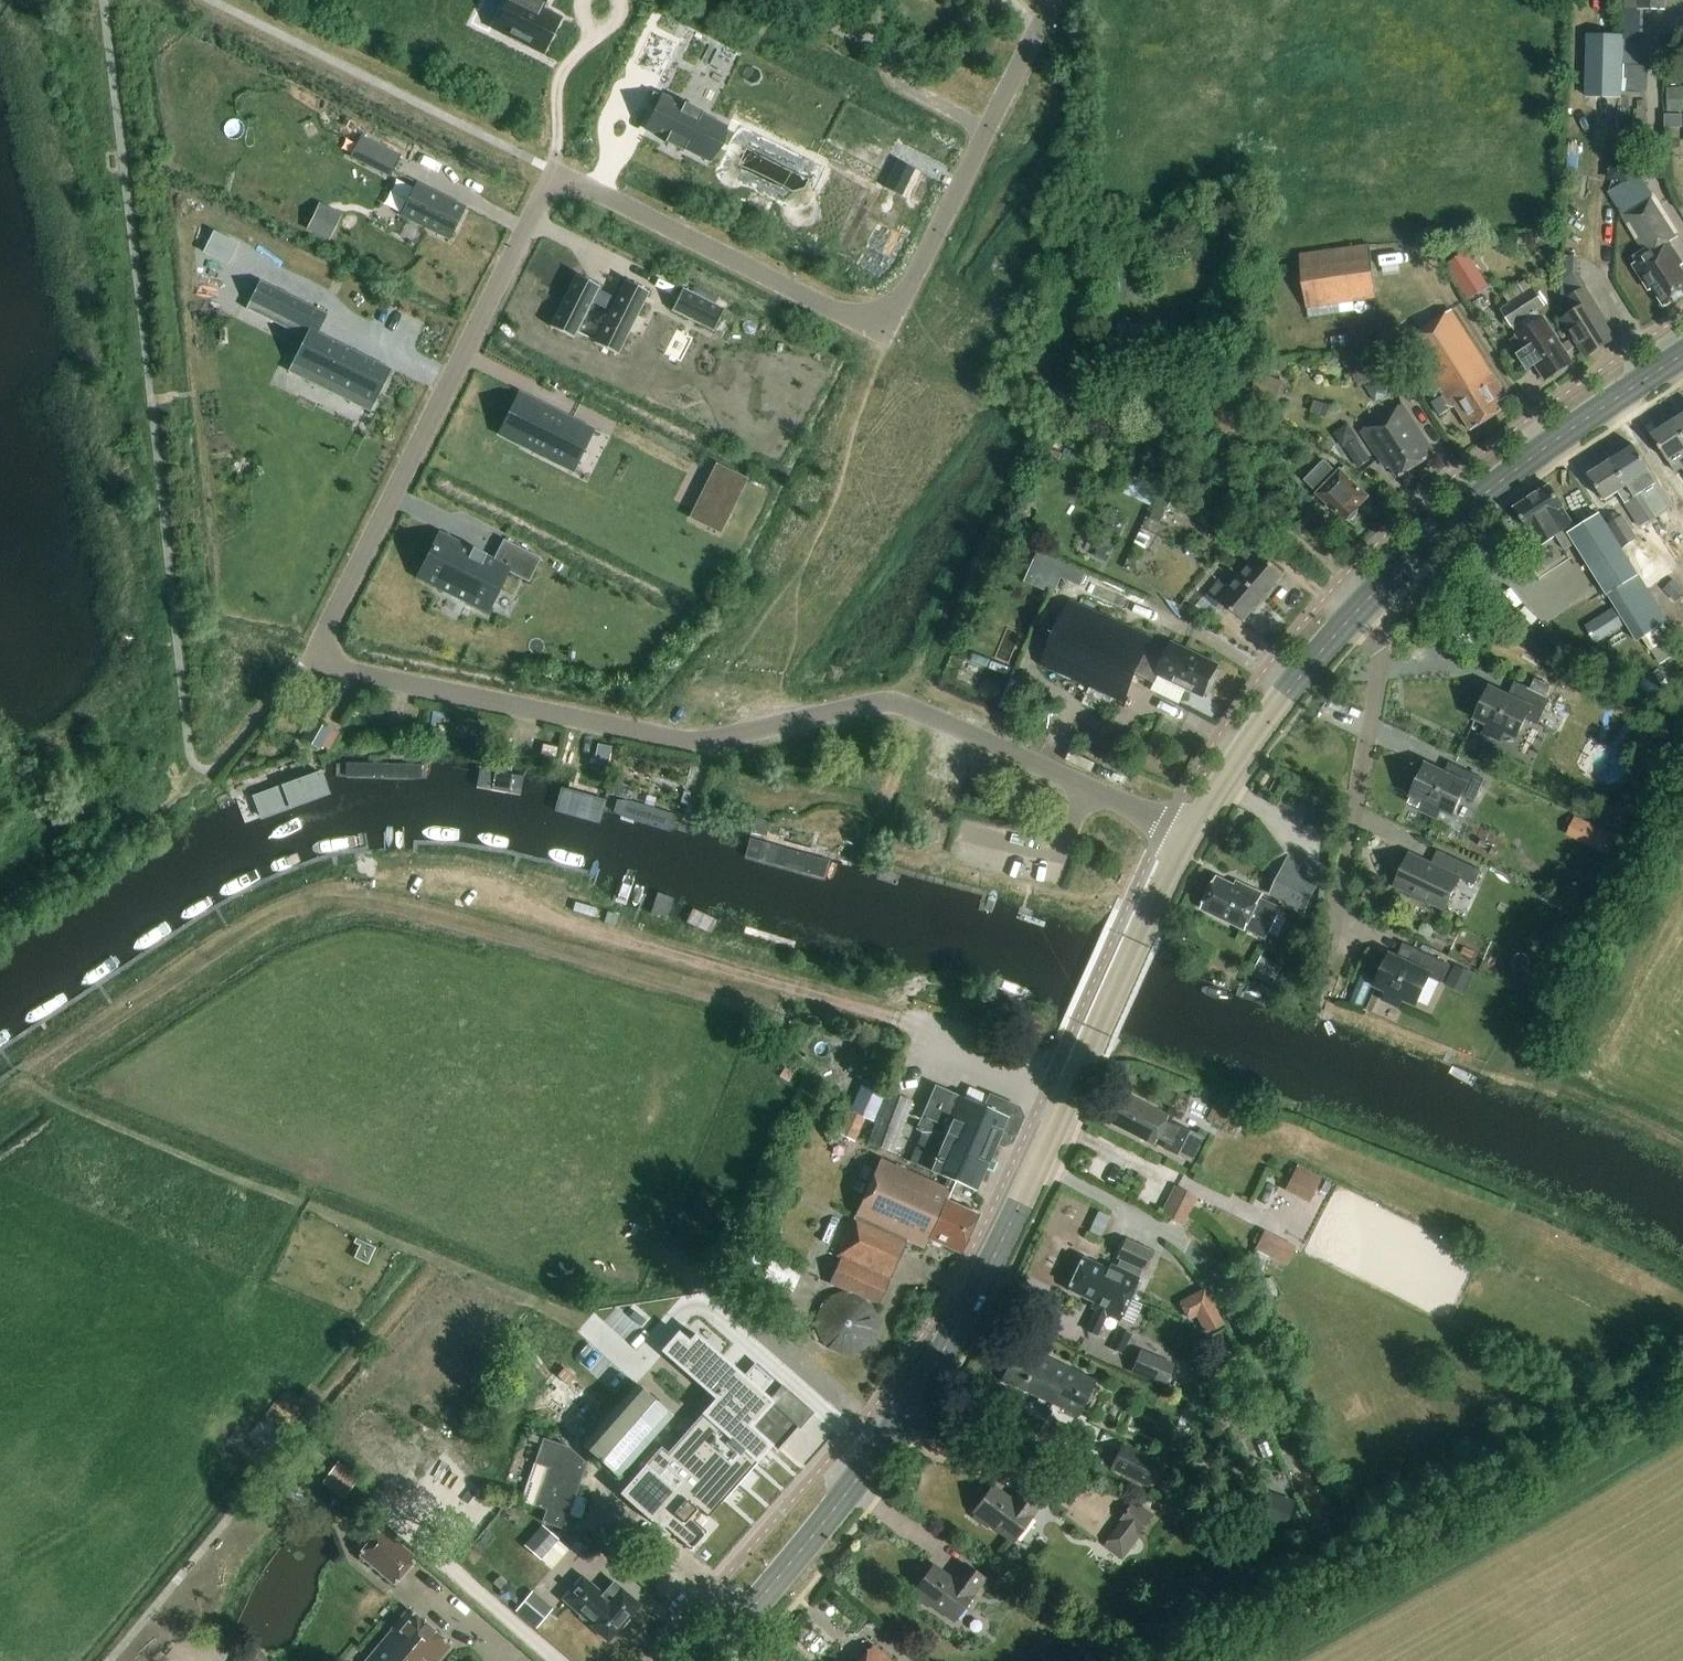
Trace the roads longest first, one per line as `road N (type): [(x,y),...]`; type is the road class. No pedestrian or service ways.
road 1 (residential): [(1193,835),(904,705),(689,741),(315,661),(552,171),(884,337),(986,130)]
road 2 (primary): [(706,1660),(849,1491),(960,1322),(1193,835)]
road 3 (track): [(910,1024),(557,919),(488,882),(411,874)]
road 4 (primary): [(1357,614),(1453,517),(1682,350)]
road 5 (residential): [(1357,614),(1377,654),(1376,680),(1330,930)]
road 6 (primary): [(1193,835),(1236,764),(1357,614)]
road 7 (track): [(1375,596),(1270,509),(1198,471)]
road 8 (residential): [(986,130),(1052,0)]
road 9 (residential): [(986,130),(893,91),(880,58)]

